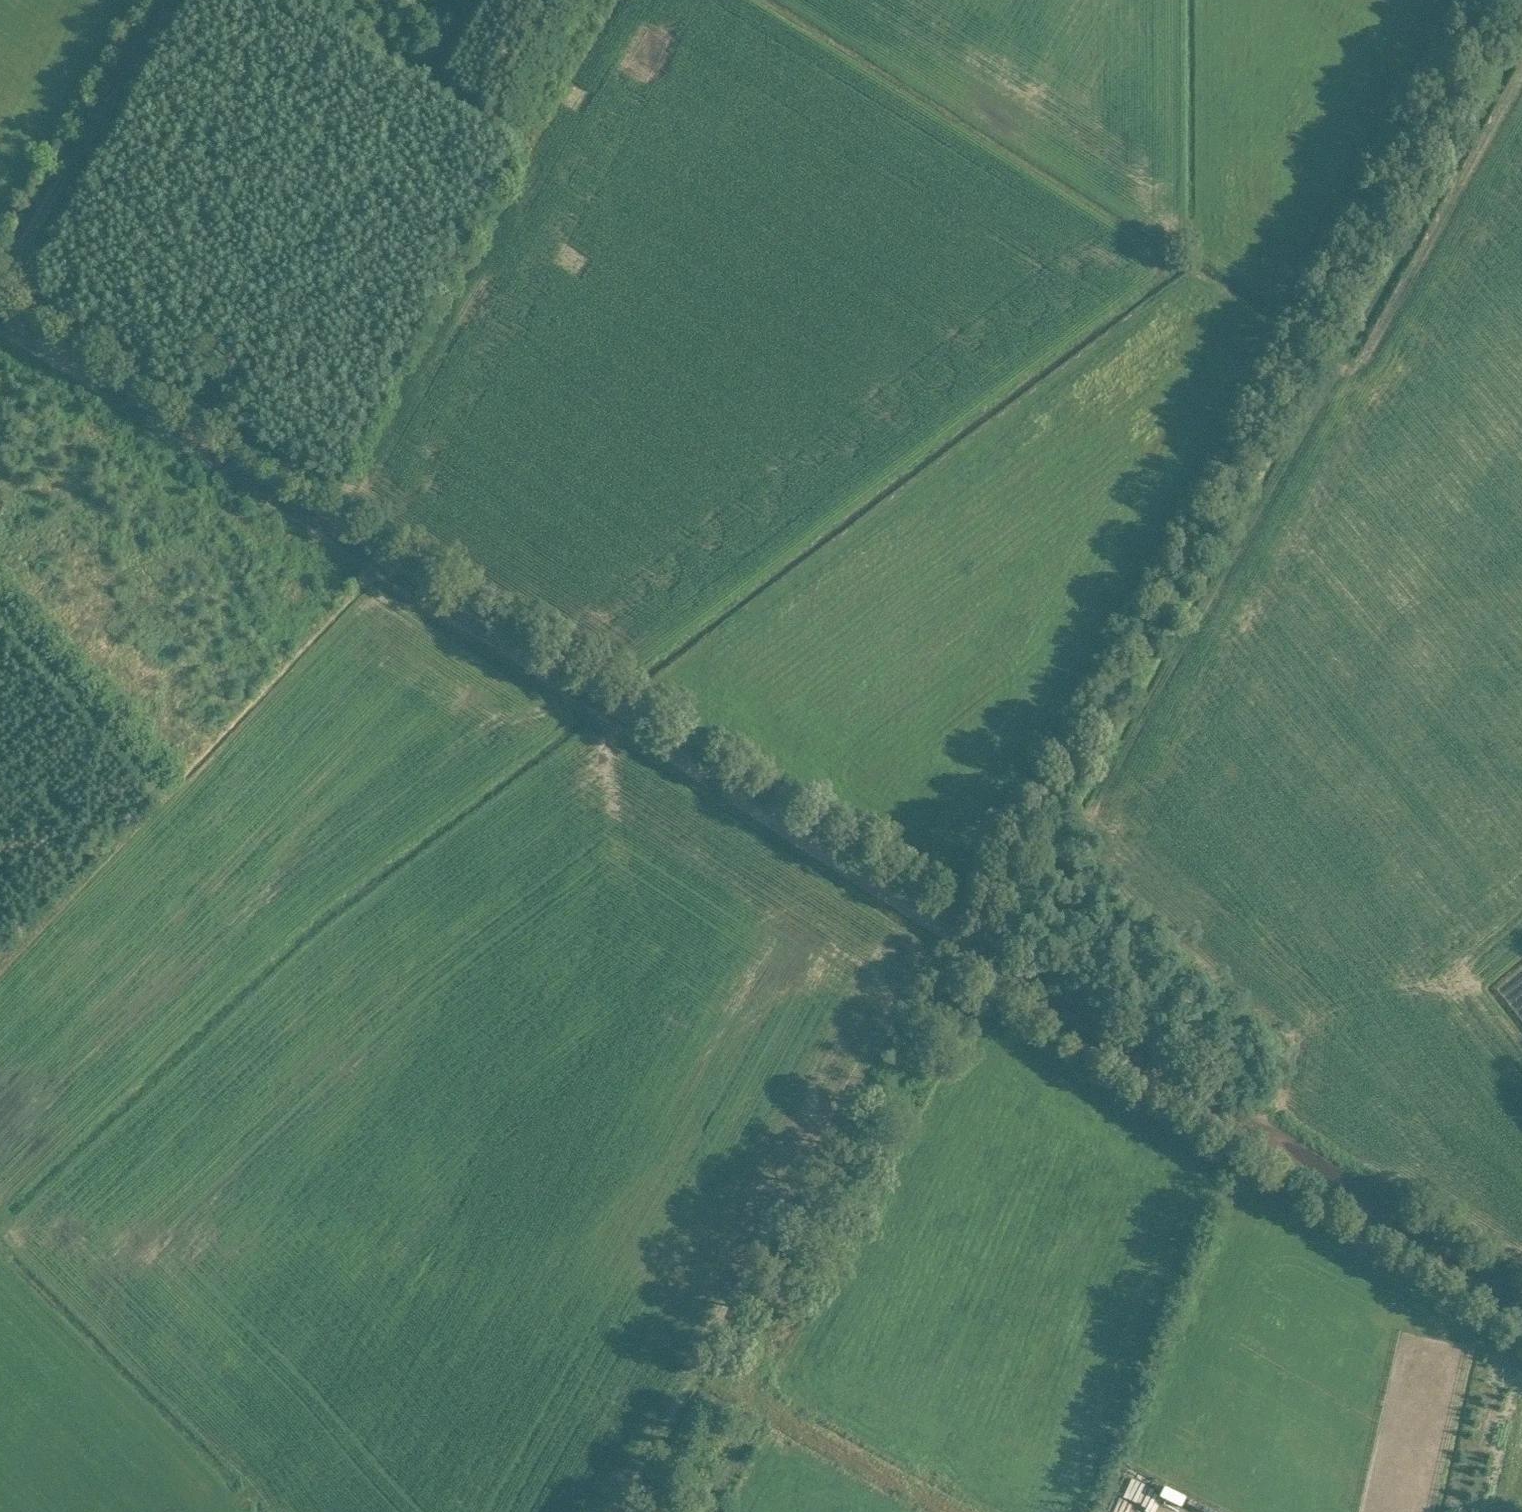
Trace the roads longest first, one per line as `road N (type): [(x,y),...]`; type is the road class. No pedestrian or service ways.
road 1 (track): [(0,318),(1521,1295)]

